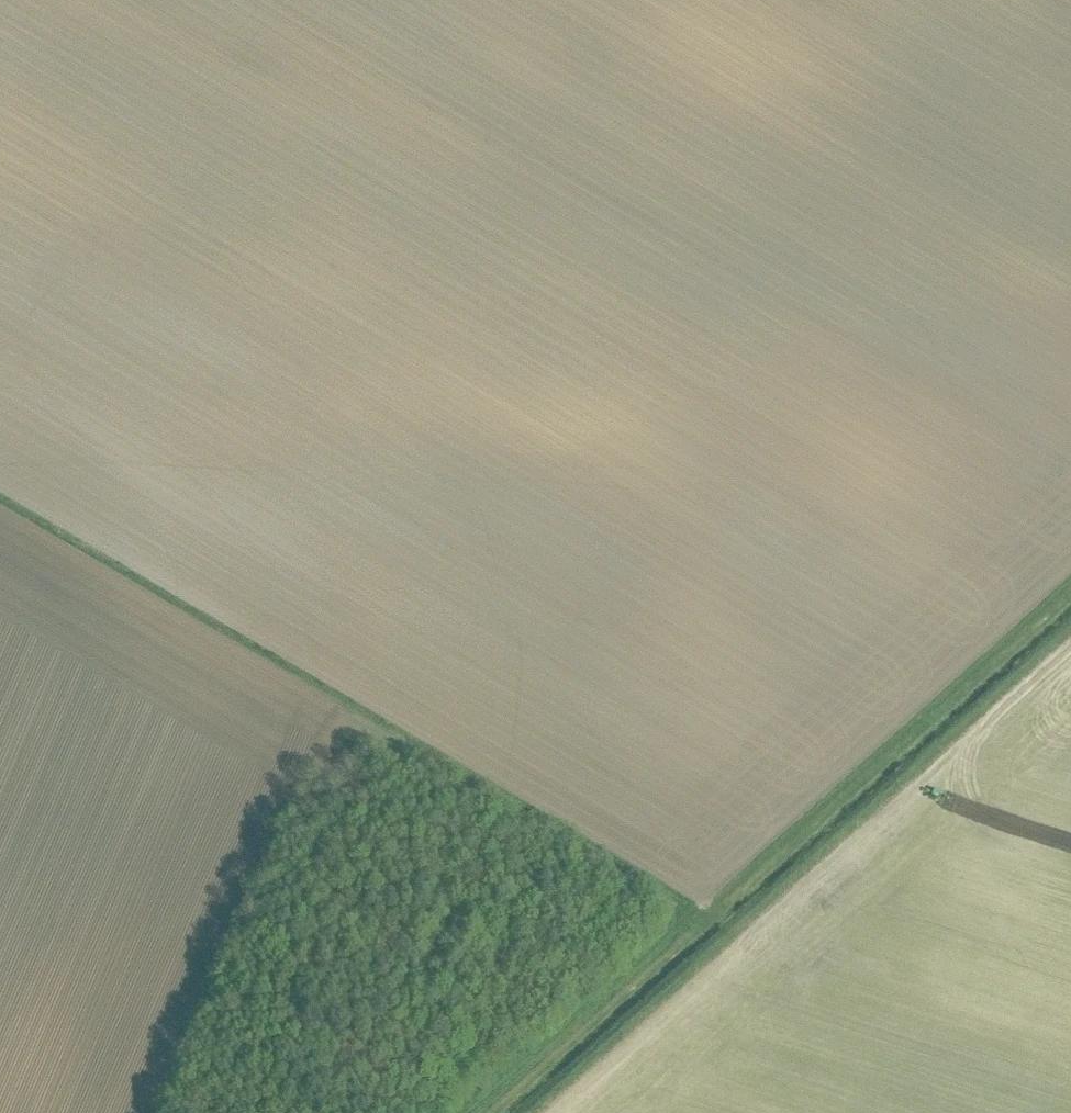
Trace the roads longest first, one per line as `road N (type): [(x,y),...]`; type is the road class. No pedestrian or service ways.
road 1 (track): [(486,1112),(1070,587)]

